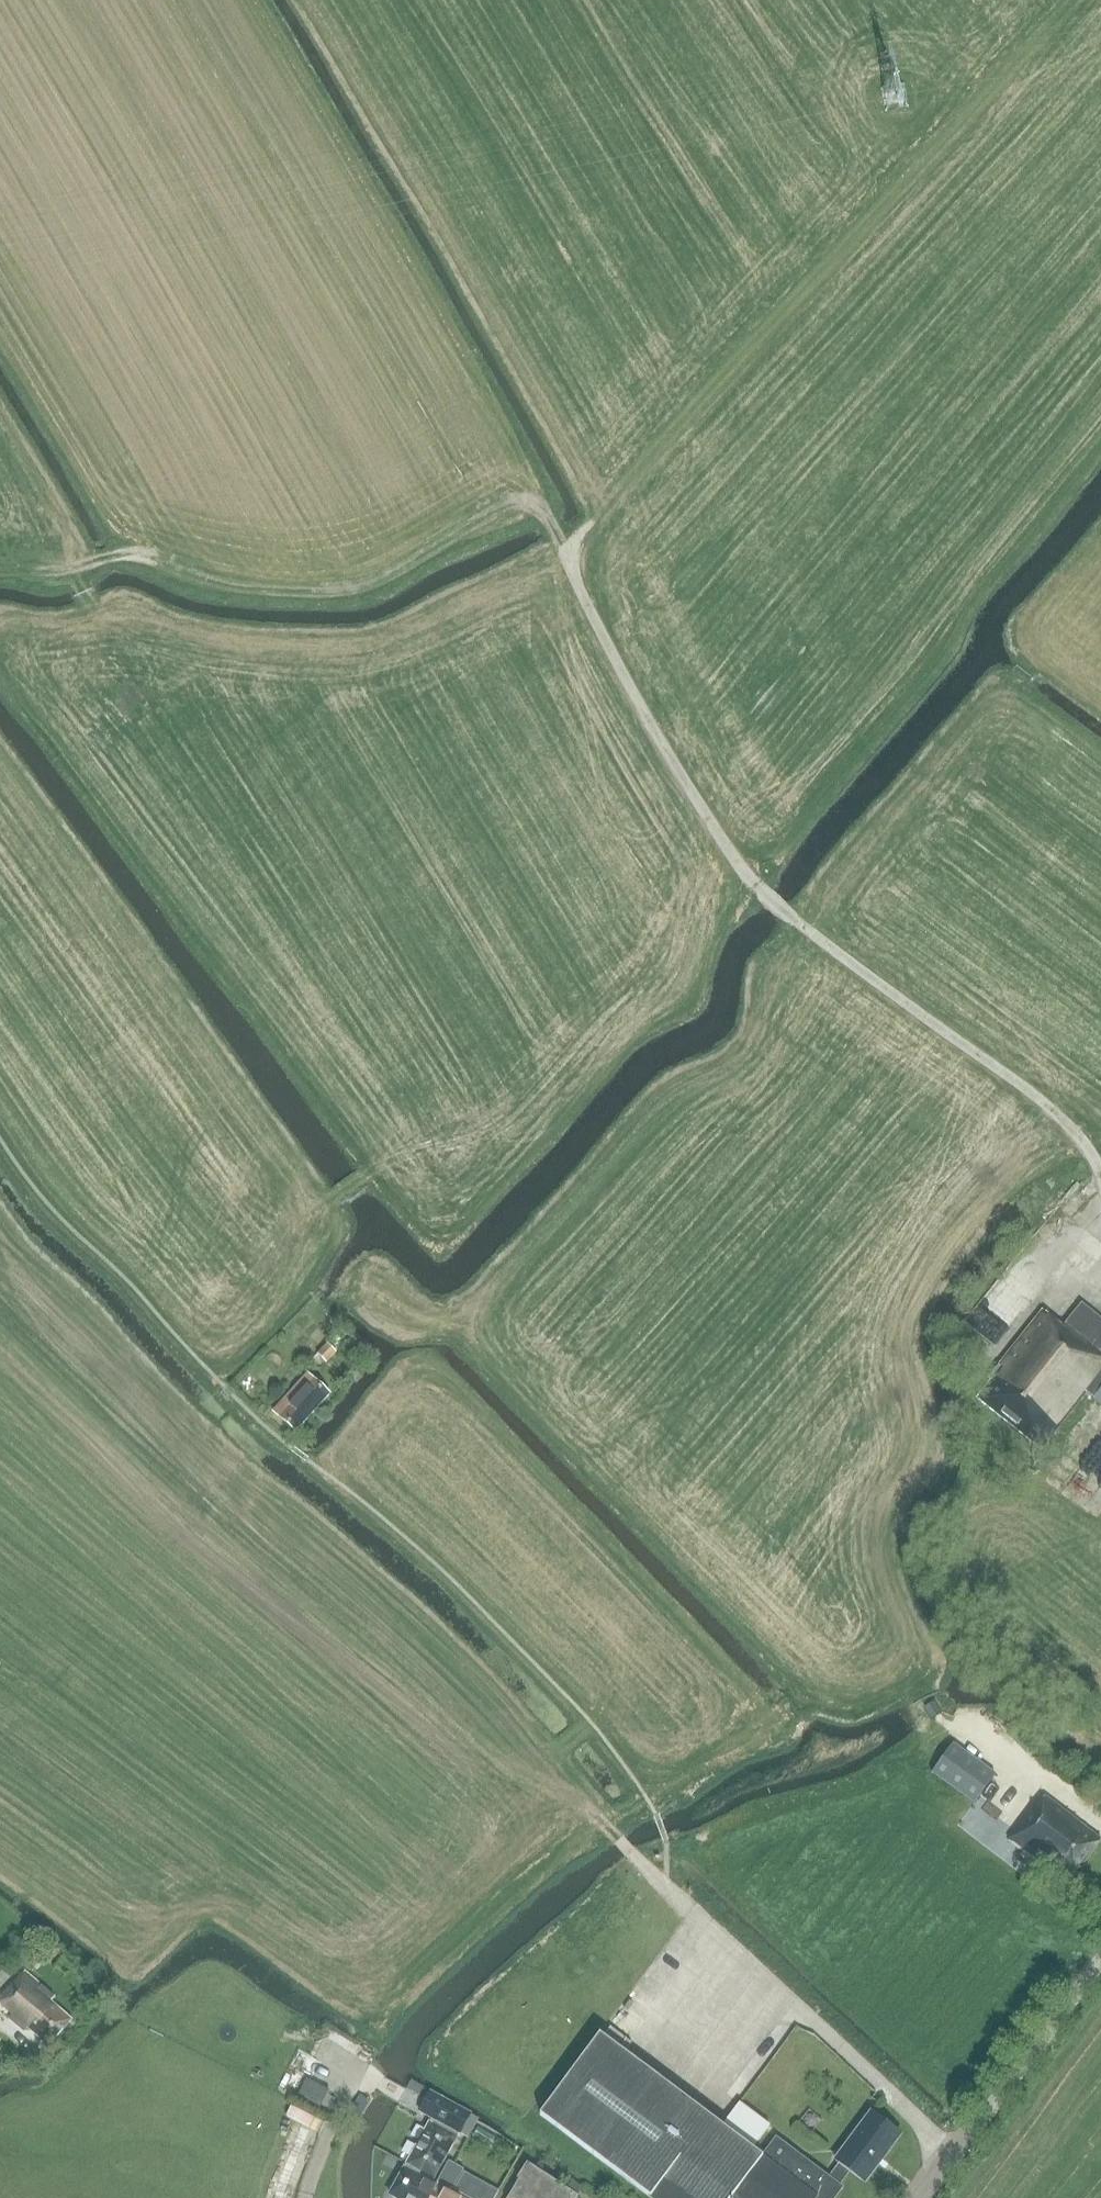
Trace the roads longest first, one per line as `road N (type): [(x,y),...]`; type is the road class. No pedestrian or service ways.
road 1 (track): [(1100,1189),(1074,1129),(1040,1093),(804,926),(758,884),(656,733),(564,550),(1083,0)]
road 2 (track): [(615,1834),(445,1653),(179,1412),(0,1225)]
road 3 (track): [(0,555),(84,564),(173,550),(311,568),(379,558),(431,532),(483,487),(513,486),(534,499),(564,550)]
road 4 (unclassified): [(955,2156),(665,1887)]
road 5 (tertiary): [(955,2156),(1100,1961)]

